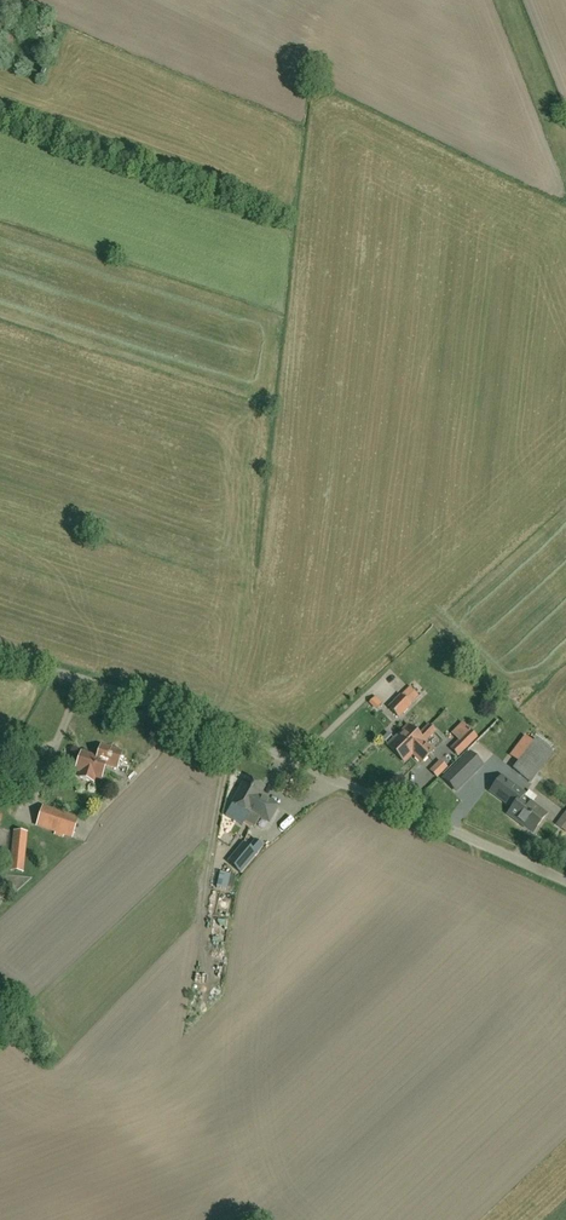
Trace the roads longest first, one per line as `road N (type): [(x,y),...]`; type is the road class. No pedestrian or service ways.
road 1 (unclassified): [(565,881),(206,721),(0,655)]
road 2 (track): [(509,0),(565,151)]

